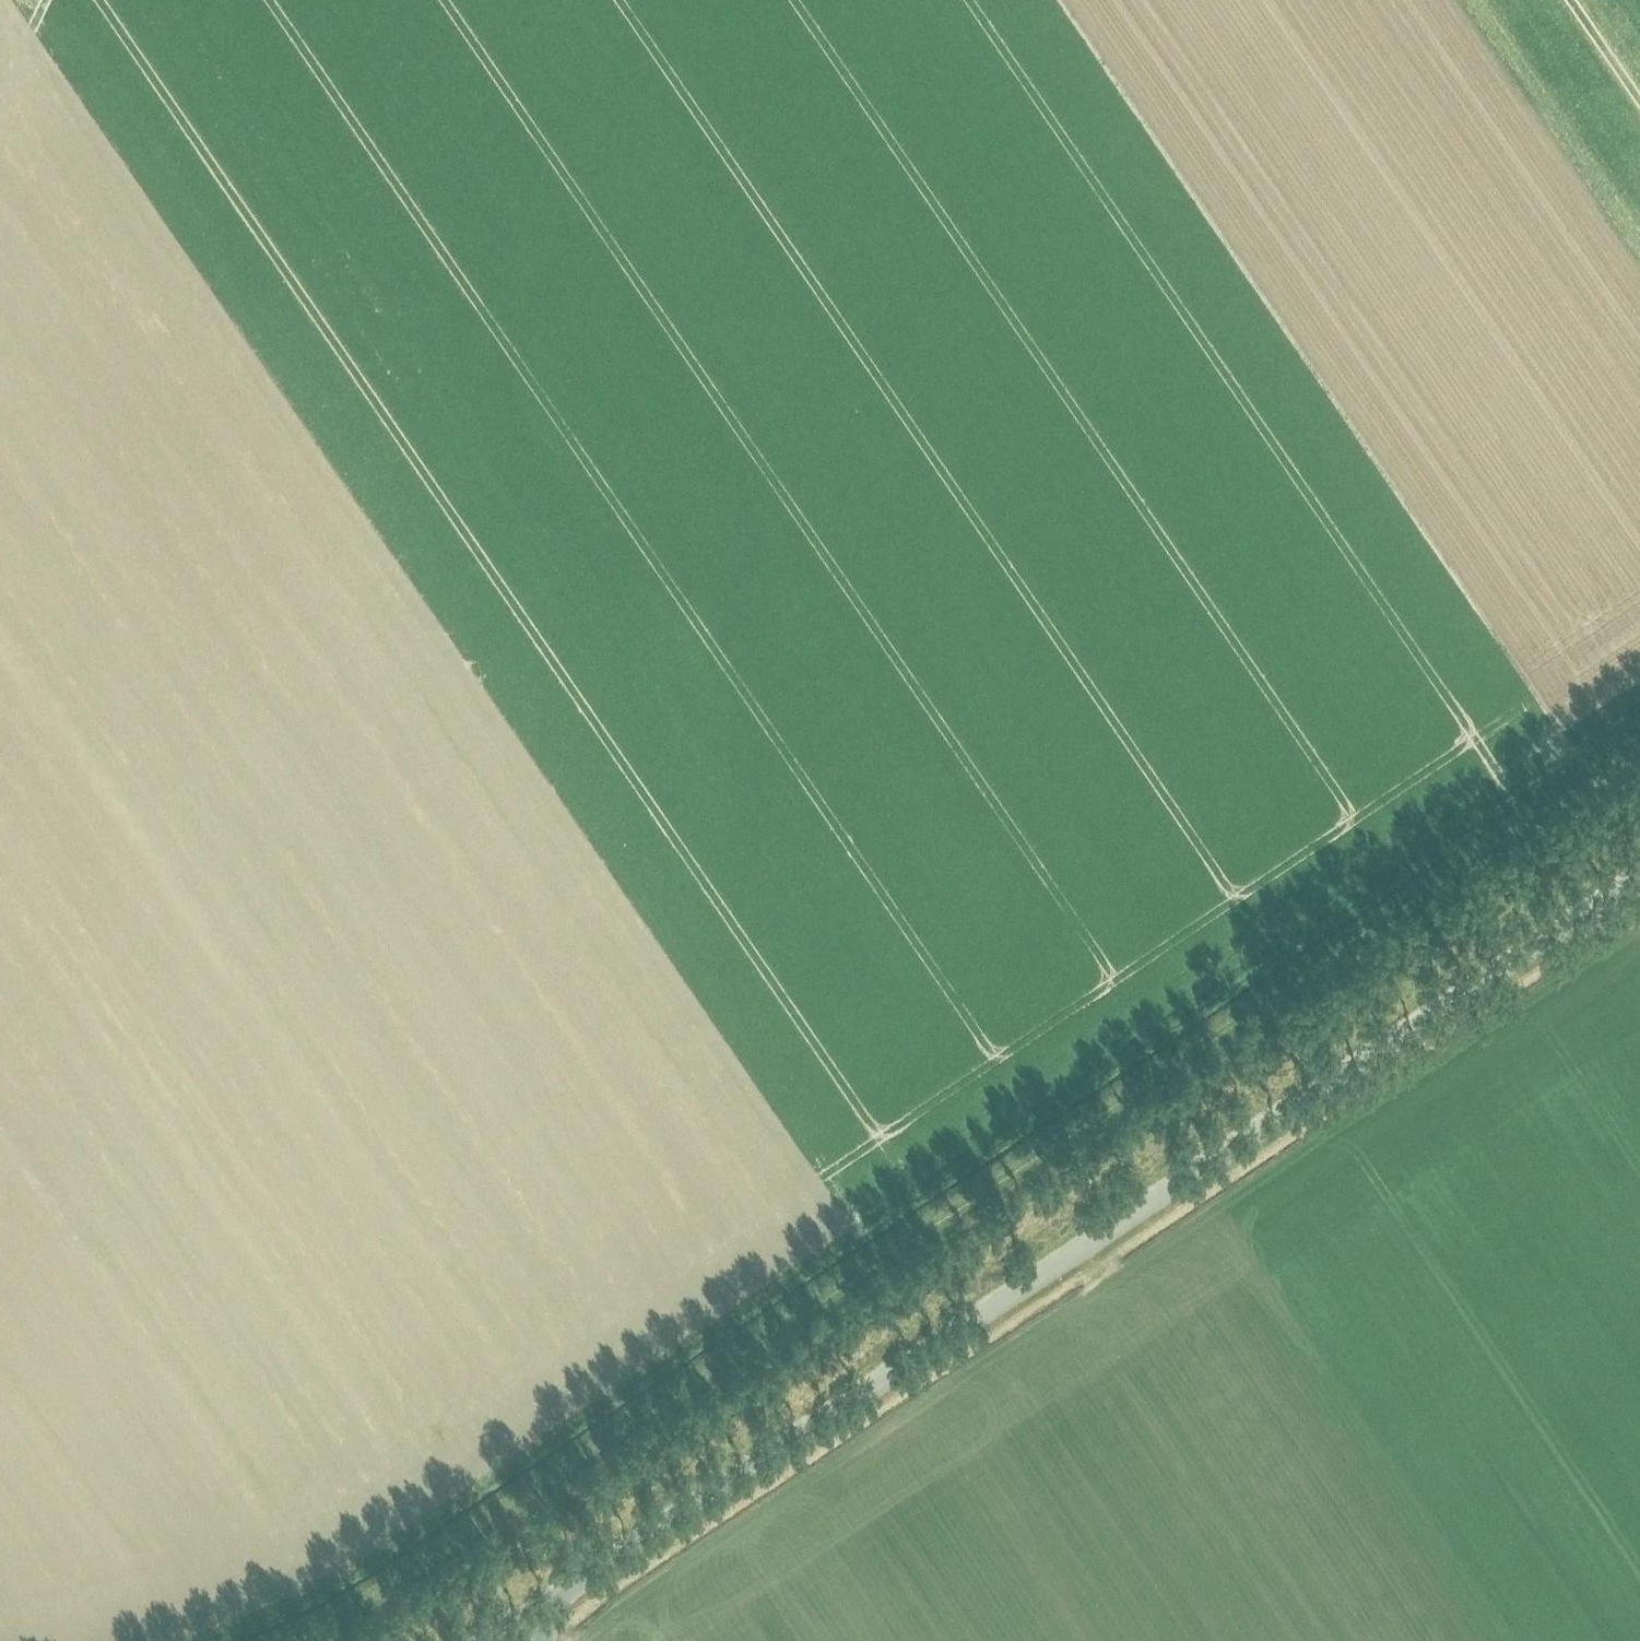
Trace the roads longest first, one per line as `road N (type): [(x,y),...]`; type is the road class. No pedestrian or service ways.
road 1 (unclassified): [(516,1637),(1639,878)]

